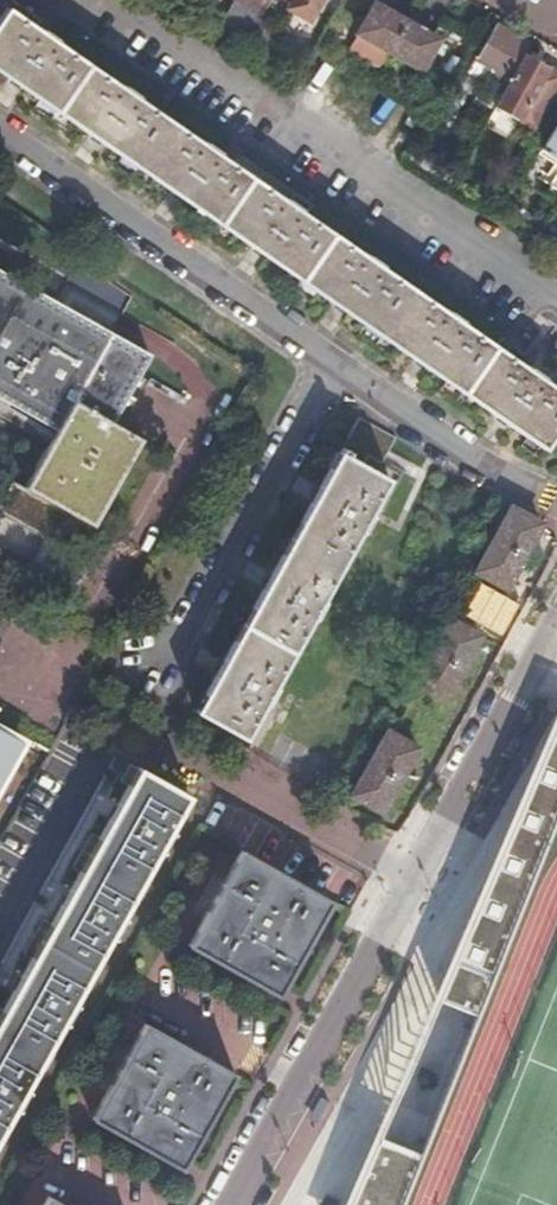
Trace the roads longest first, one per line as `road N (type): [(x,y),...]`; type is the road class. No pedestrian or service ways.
road 1 (residential): [(81,685),(139,729),(415,878)]
road 2 (residential): [(415,878),(234,1204)]
road 3 (residential): [(556,624),(415,878)]
road 4 (residential): [(89,754),(0,917)]

